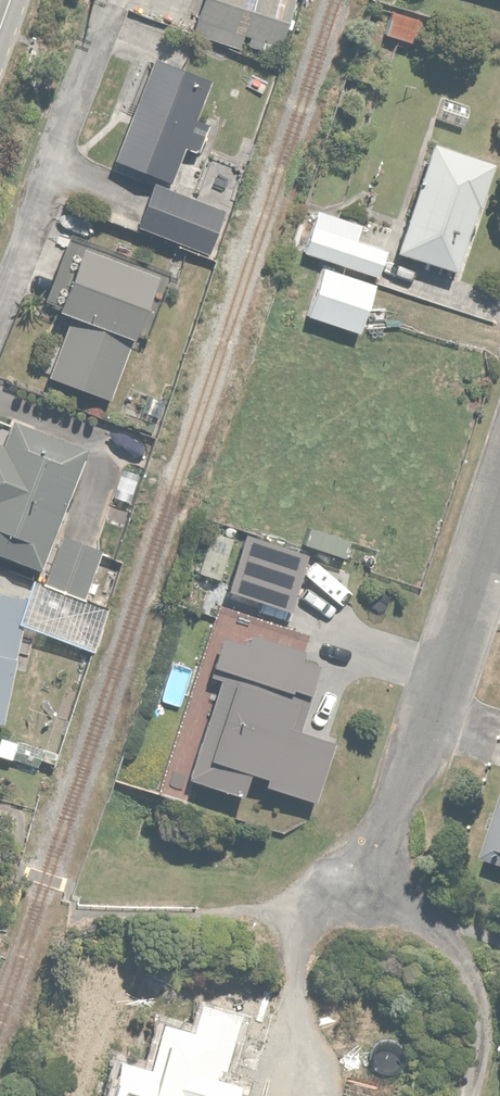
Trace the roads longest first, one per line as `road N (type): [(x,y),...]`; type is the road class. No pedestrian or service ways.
road 1 (residential): [(499,521),(386,874)]

